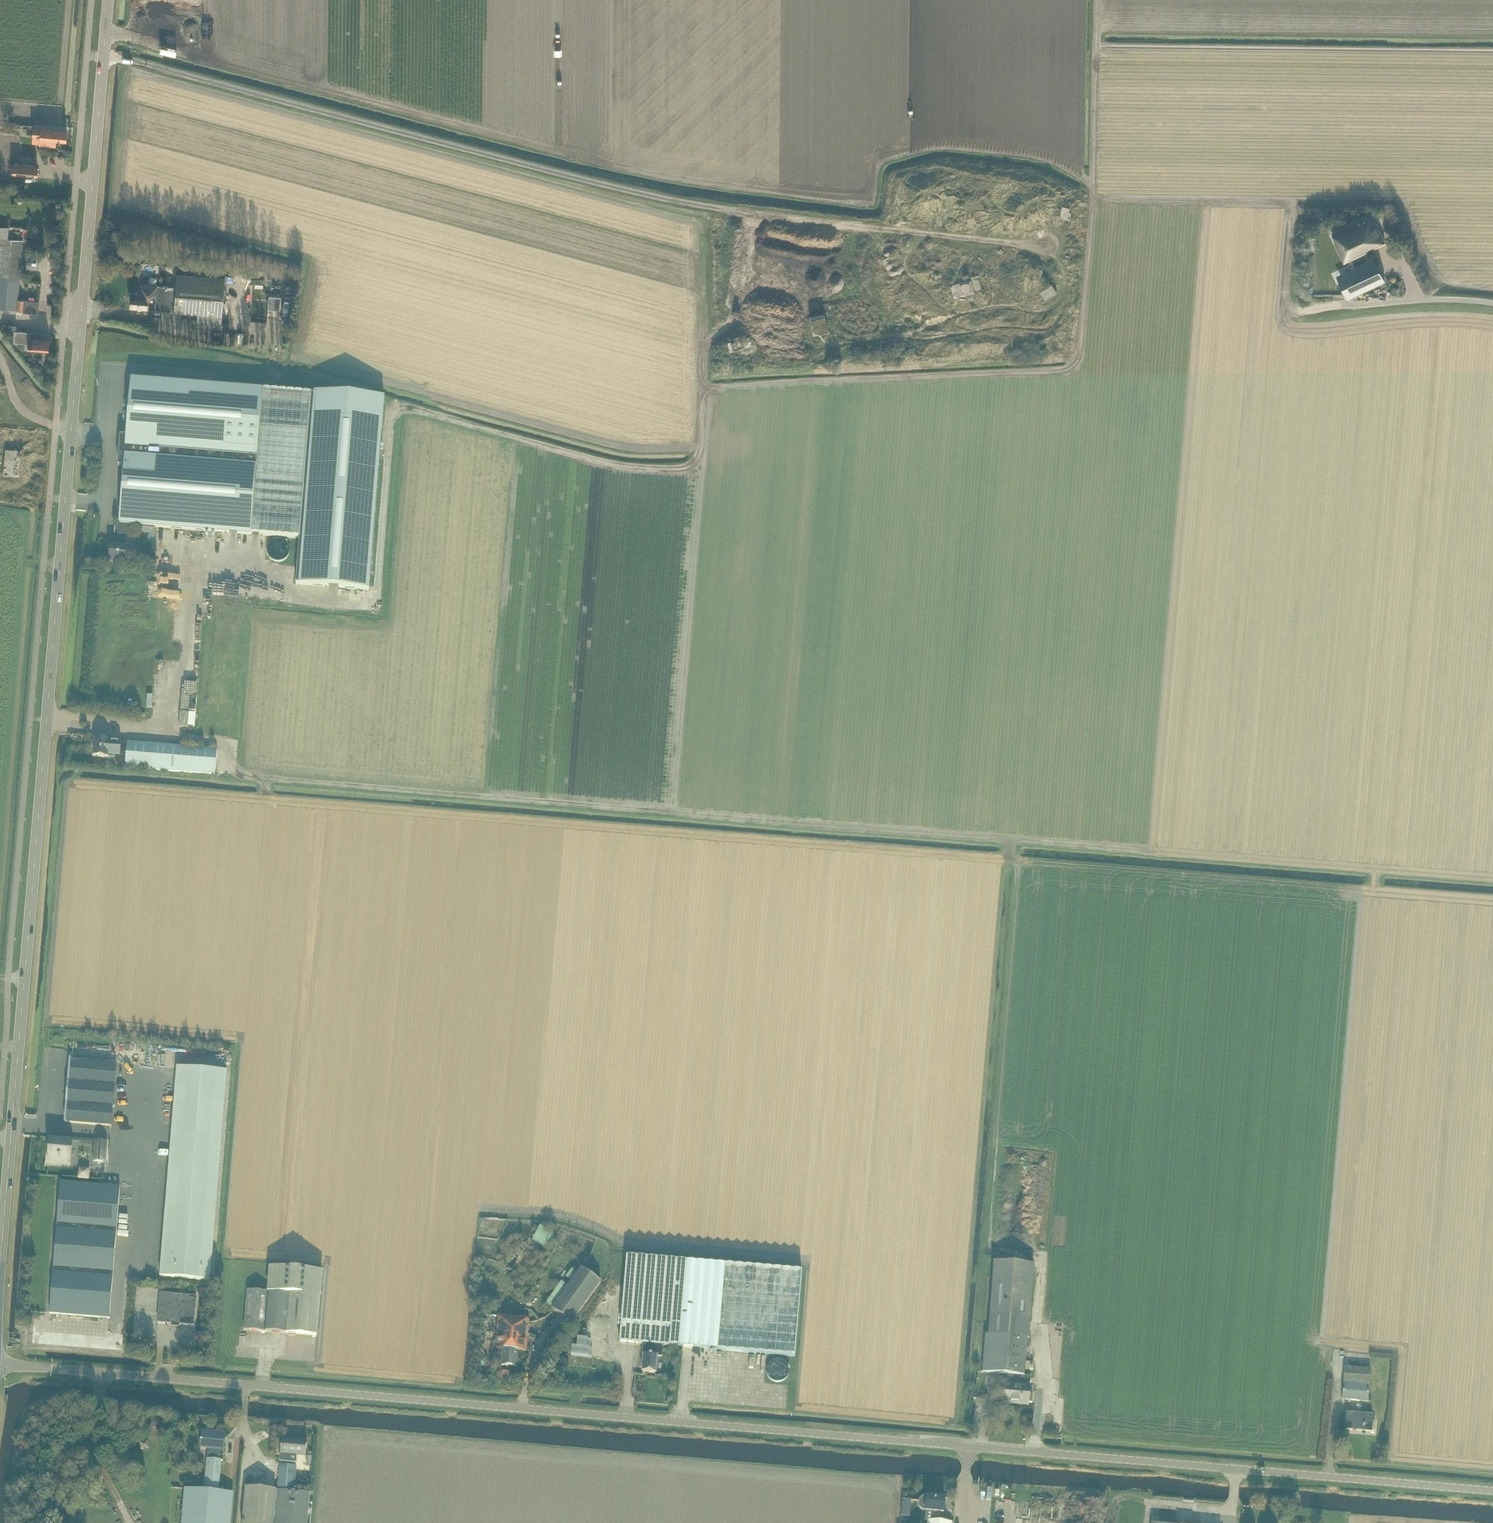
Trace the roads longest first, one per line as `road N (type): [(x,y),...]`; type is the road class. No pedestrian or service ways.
road 1 (track): [(1094,190),(1080,351),(1066,368),(714,387),(702,397),(699,454),(677,467),(634,467),(393,406),(376,603),(196,586),(190,671),(173,688),(168,732),(47,721)]
road 2 (unclassified): [(1492,1492),(0,1364)]
road 3 (track): [(1492,879),(1152,852),(1208,200),(1288,204),(1284,317),(1296,329),(1492,322)]
road 4 (tertiary): [(0,1276),(109,0)]
road 5 (track): [(168,732),(223,745),(234,773),(251,779),(1152,852)]
road 6 (track): [(1492,1467),(1393,1458),(1404,1349),(1322,1343),(1361,891),(1492,901)]
road 7 (track): [(266,781),(265,799),(1002,860),(1011,840)]
road 8 (track): [(1492,33),(1096,29),(1094,190),(1104,197),(1208,200)]
road 9 (track): [(1028,863),(1018,873),(996,1138),(1029,1143),(1023,1253),(1041,1255)]
road 10 (track): [(1009,852),(1022,862),(1361,891)]
road 11 (track): [(405,409),(387,622),(254,615)]

